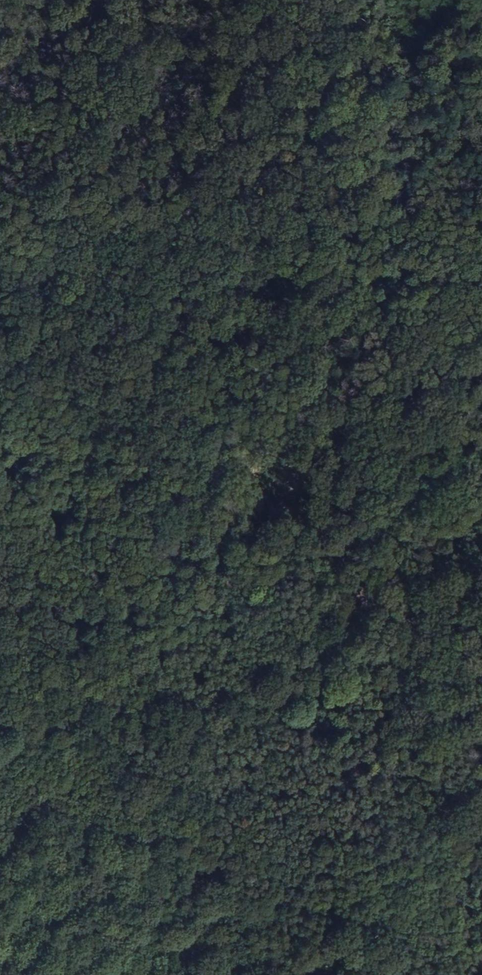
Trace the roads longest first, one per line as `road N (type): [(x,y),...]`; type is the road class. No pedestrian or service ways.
road 1 (track): [(481,456),(229,594),(0,748)]
road 2 (track): [(128,0),(0,46)]

